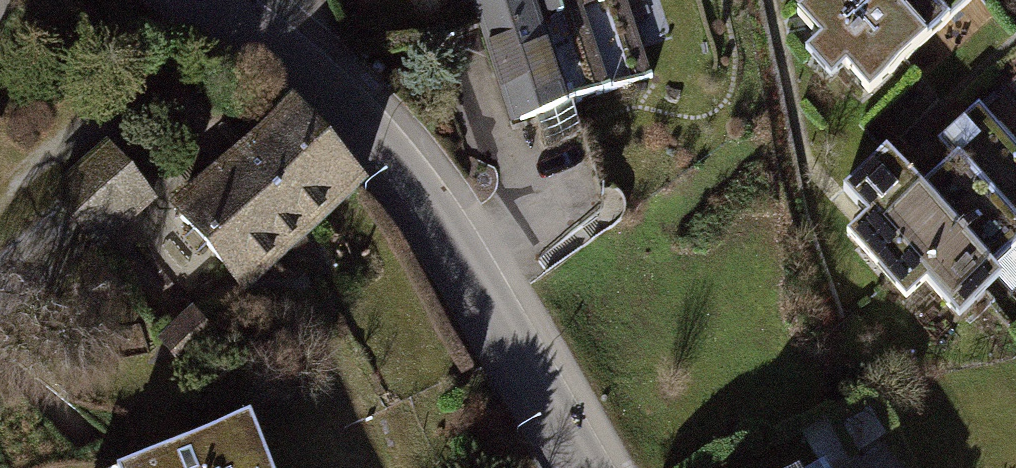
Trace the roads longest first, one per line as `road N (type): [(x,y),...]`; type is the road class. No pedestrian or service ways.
road 1 (tertiary): [(583,467),(437,209),(380,128),(201,0)]

